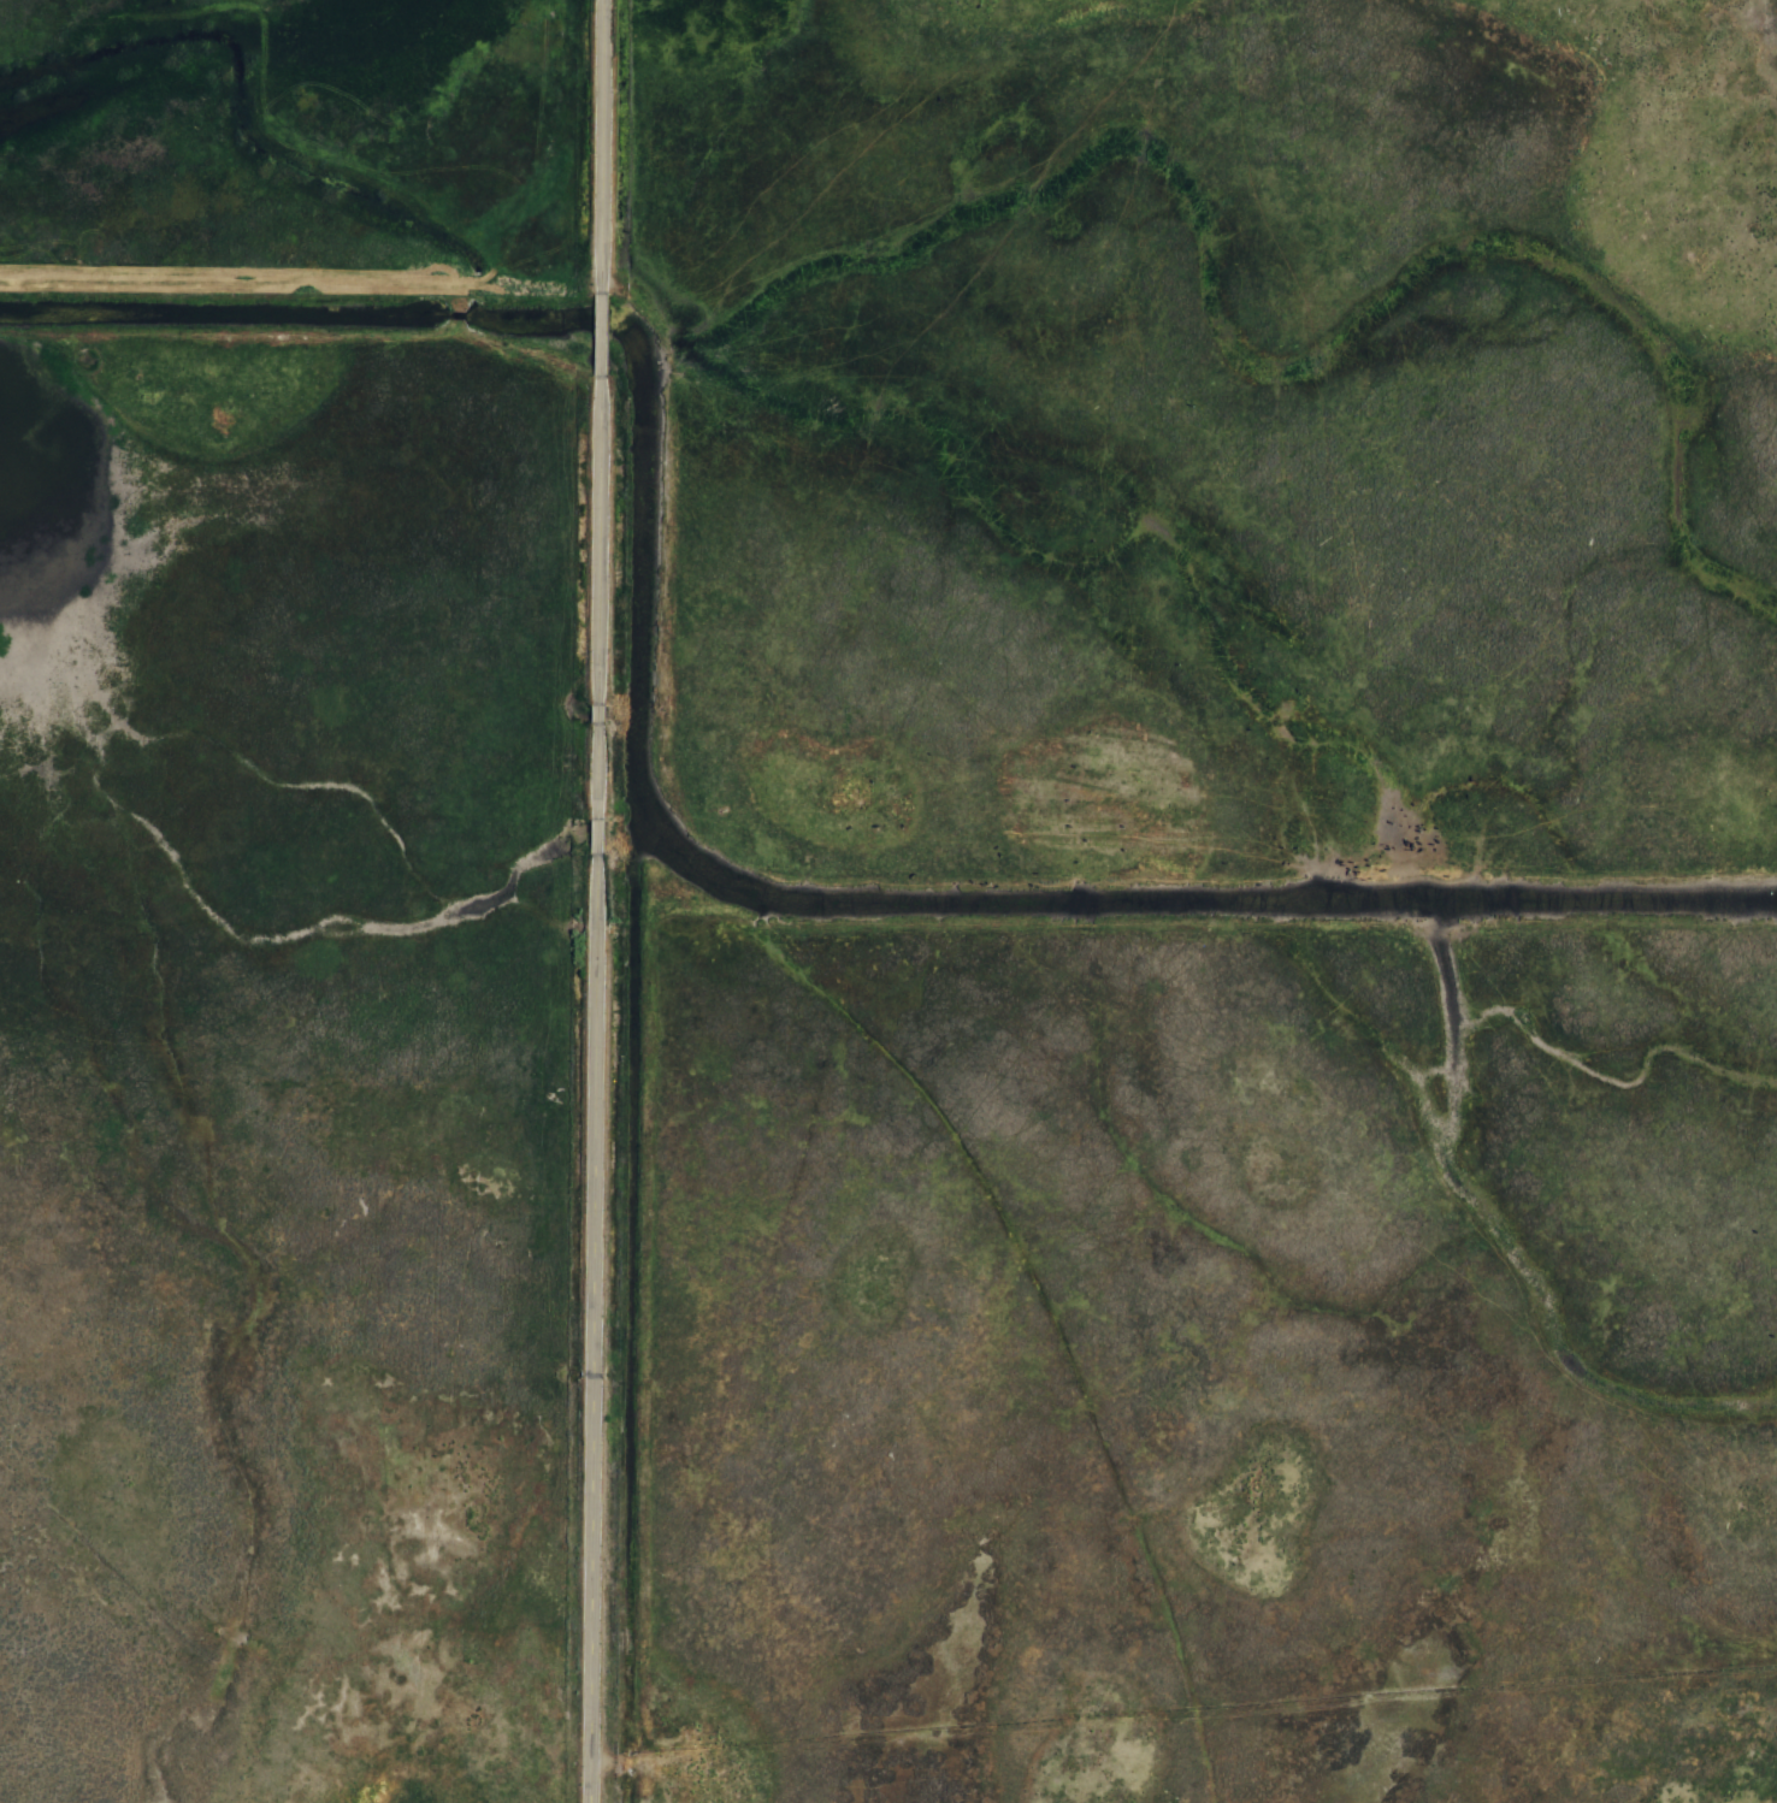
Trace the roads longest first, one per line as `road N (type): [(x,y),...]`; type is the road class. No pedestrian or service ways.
road 1 (residential): [(586,1802),(599,0)]

